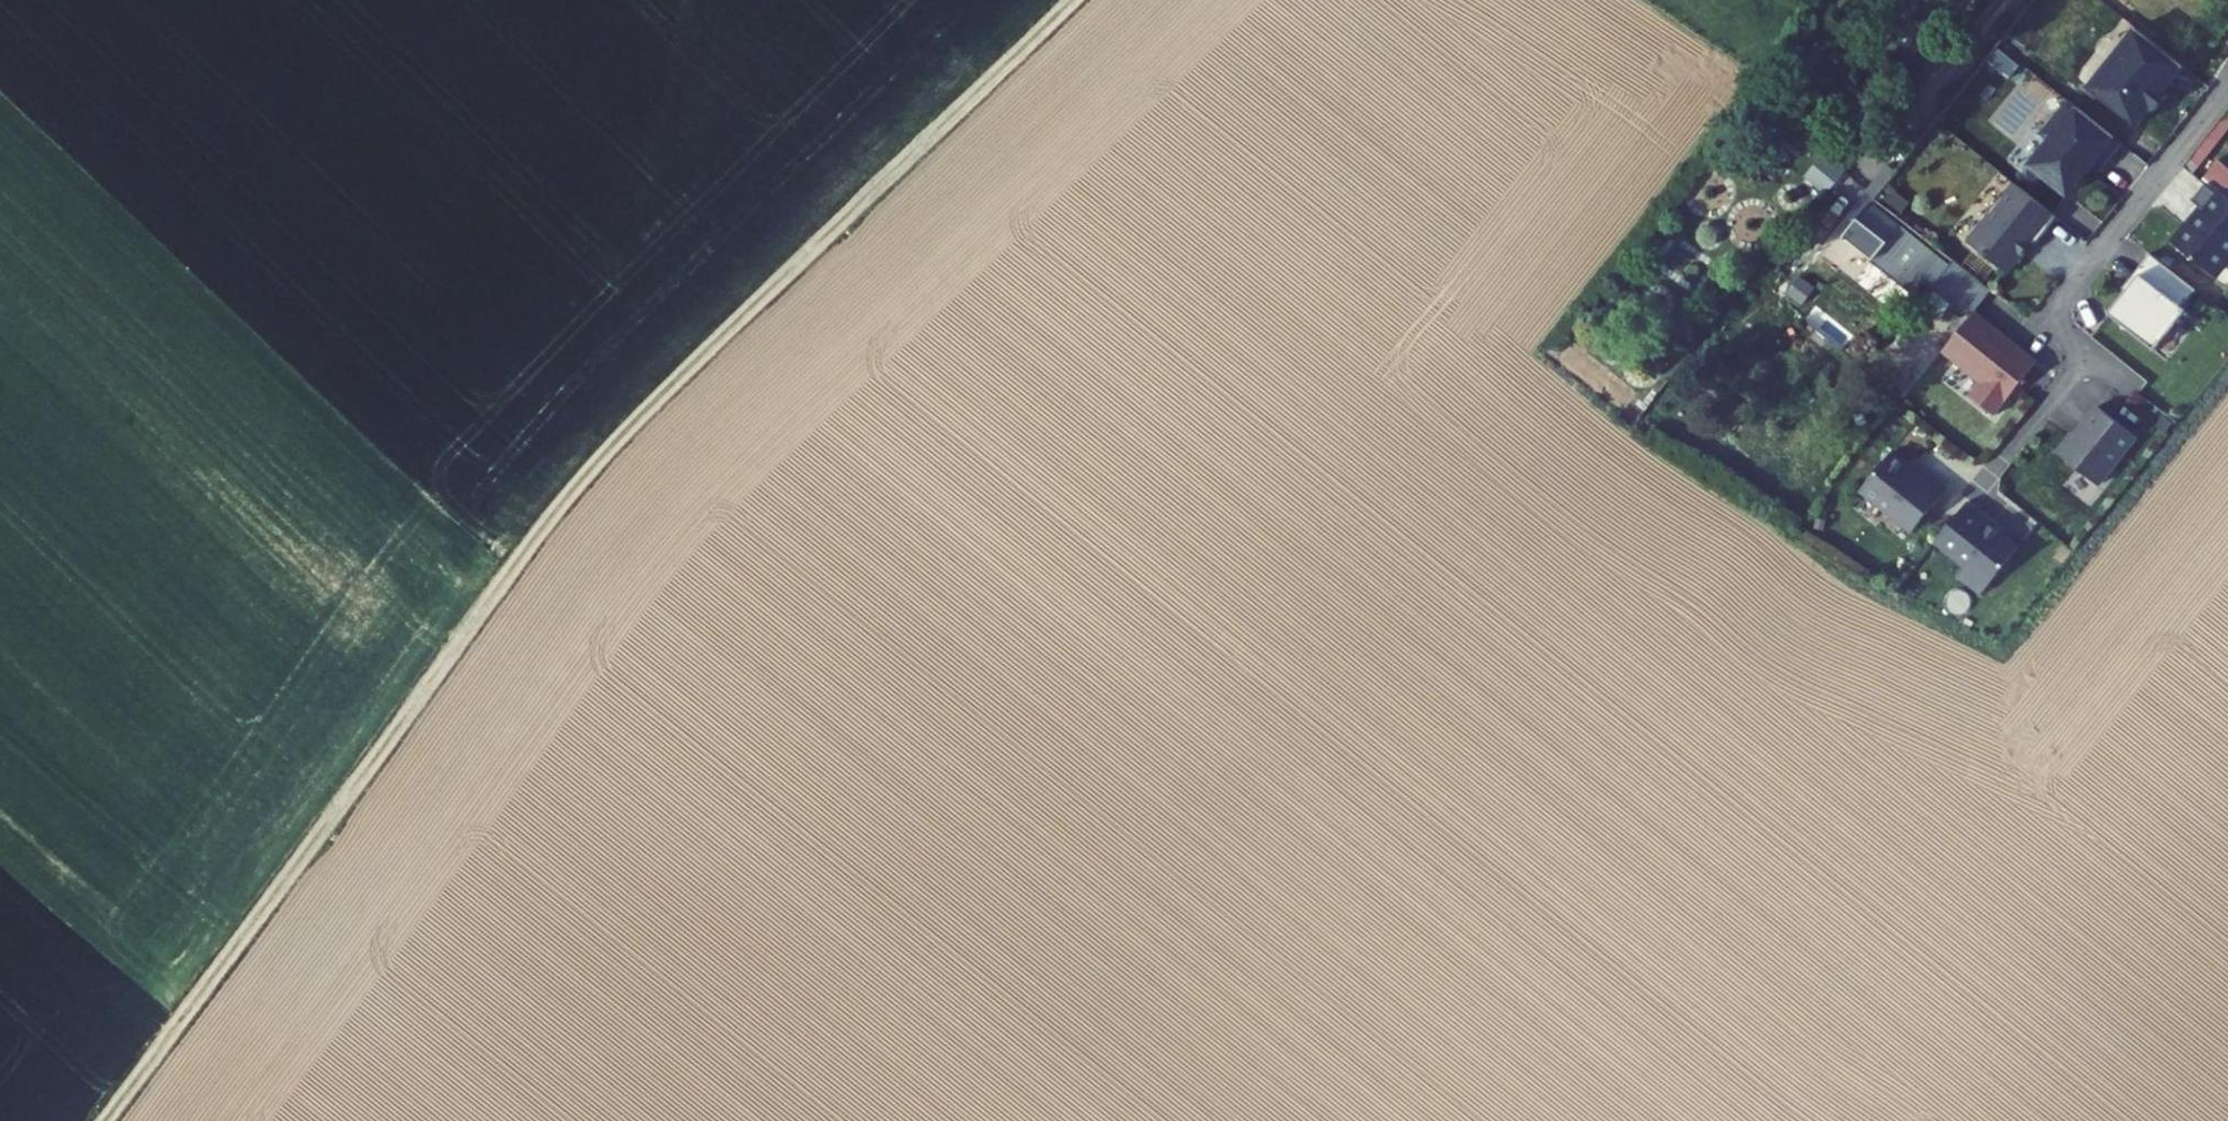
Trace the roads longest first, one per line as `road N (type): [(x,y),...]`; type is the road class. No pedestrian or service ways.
road 1 (track): [(103,1120),(585,477),(1076,0)]

